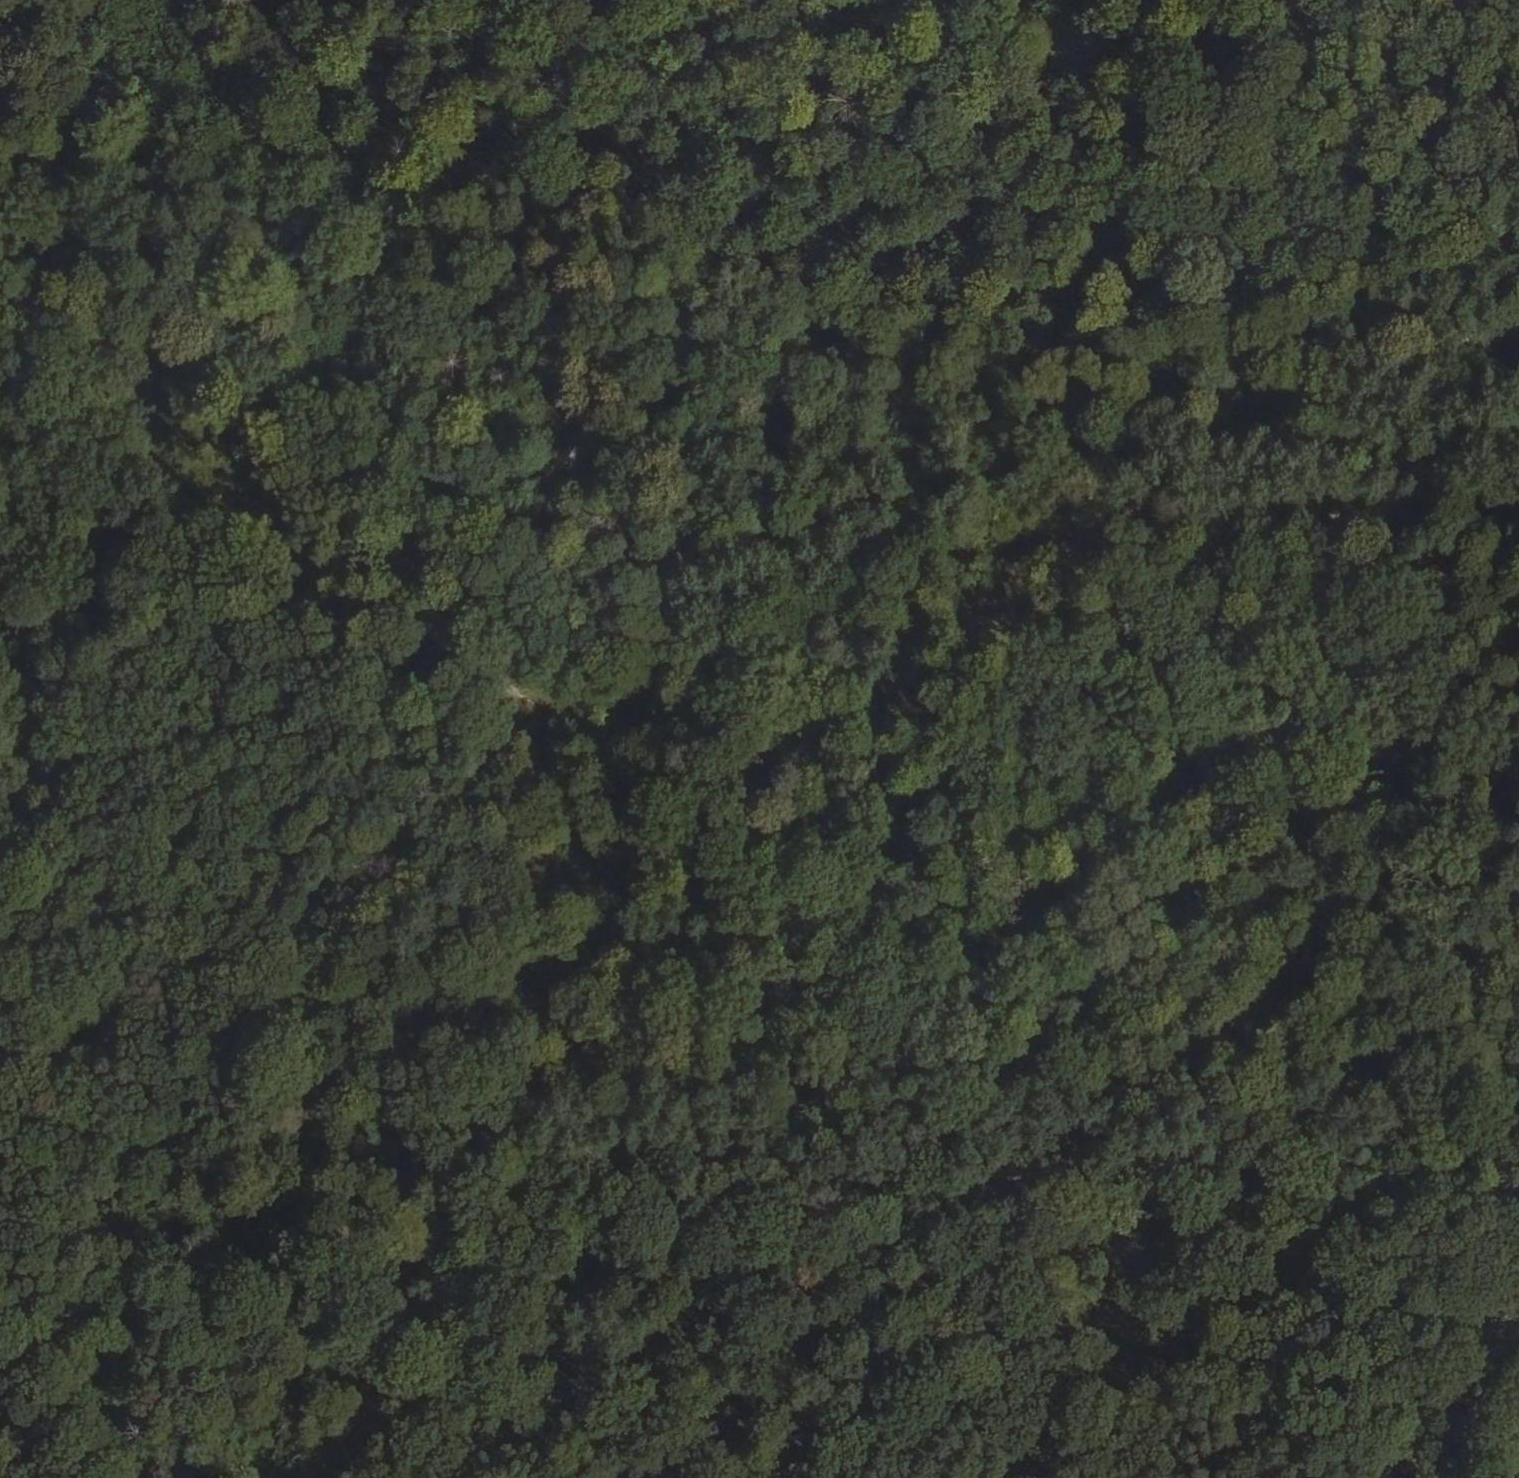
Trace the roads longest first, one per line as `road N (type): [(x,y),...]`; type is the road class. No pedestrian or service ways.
road 1 (track): [(651,708),(173,390),(0,204)]

